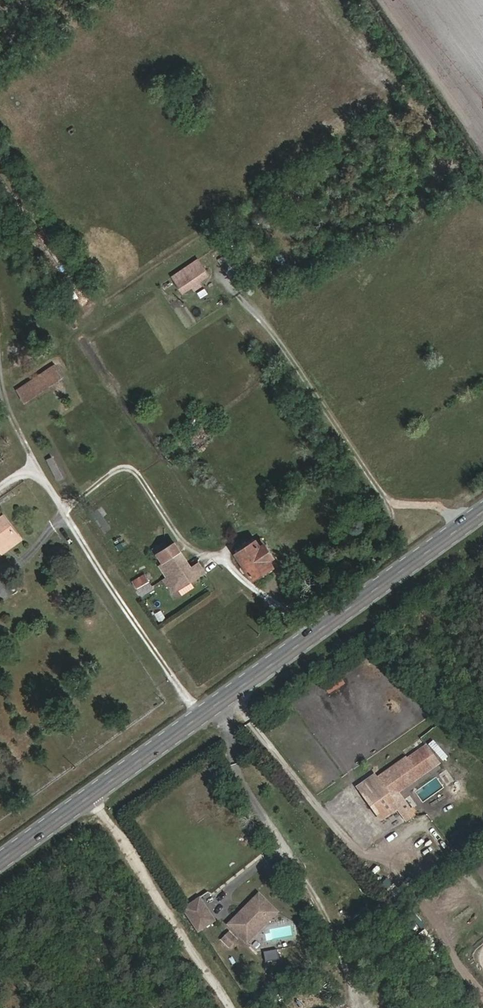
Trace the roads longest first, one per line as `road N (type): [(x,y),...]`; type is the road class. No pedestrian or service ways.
road 1 (primary): [(482,514),(0,863)]
road 2 (track): [(97,793),(238,1007)]

